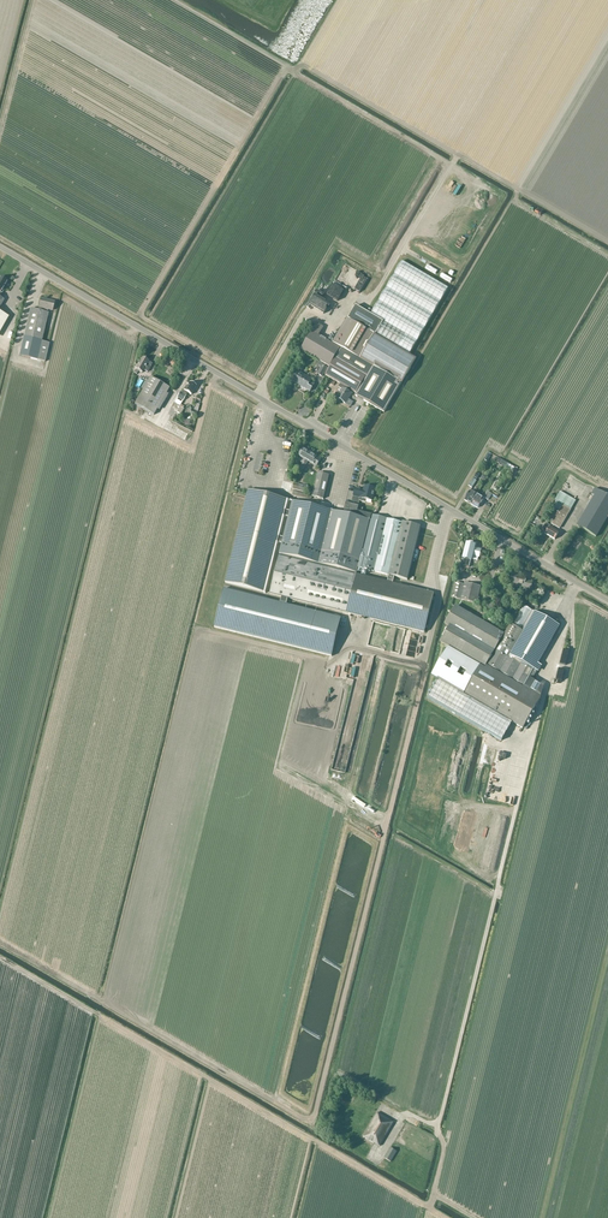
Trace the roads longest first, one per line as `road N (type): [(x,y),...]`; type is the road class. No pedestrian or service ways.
road 1 (track): [(262,385),(142,311),(289,69),(309,67),(607,239)]
road 2 (unclassified): [(607,601),(0,247)]
road 3 (track): [(293,68),(452,166)]
road 4 (track): [(458,155),(376,293),(355,297)]

